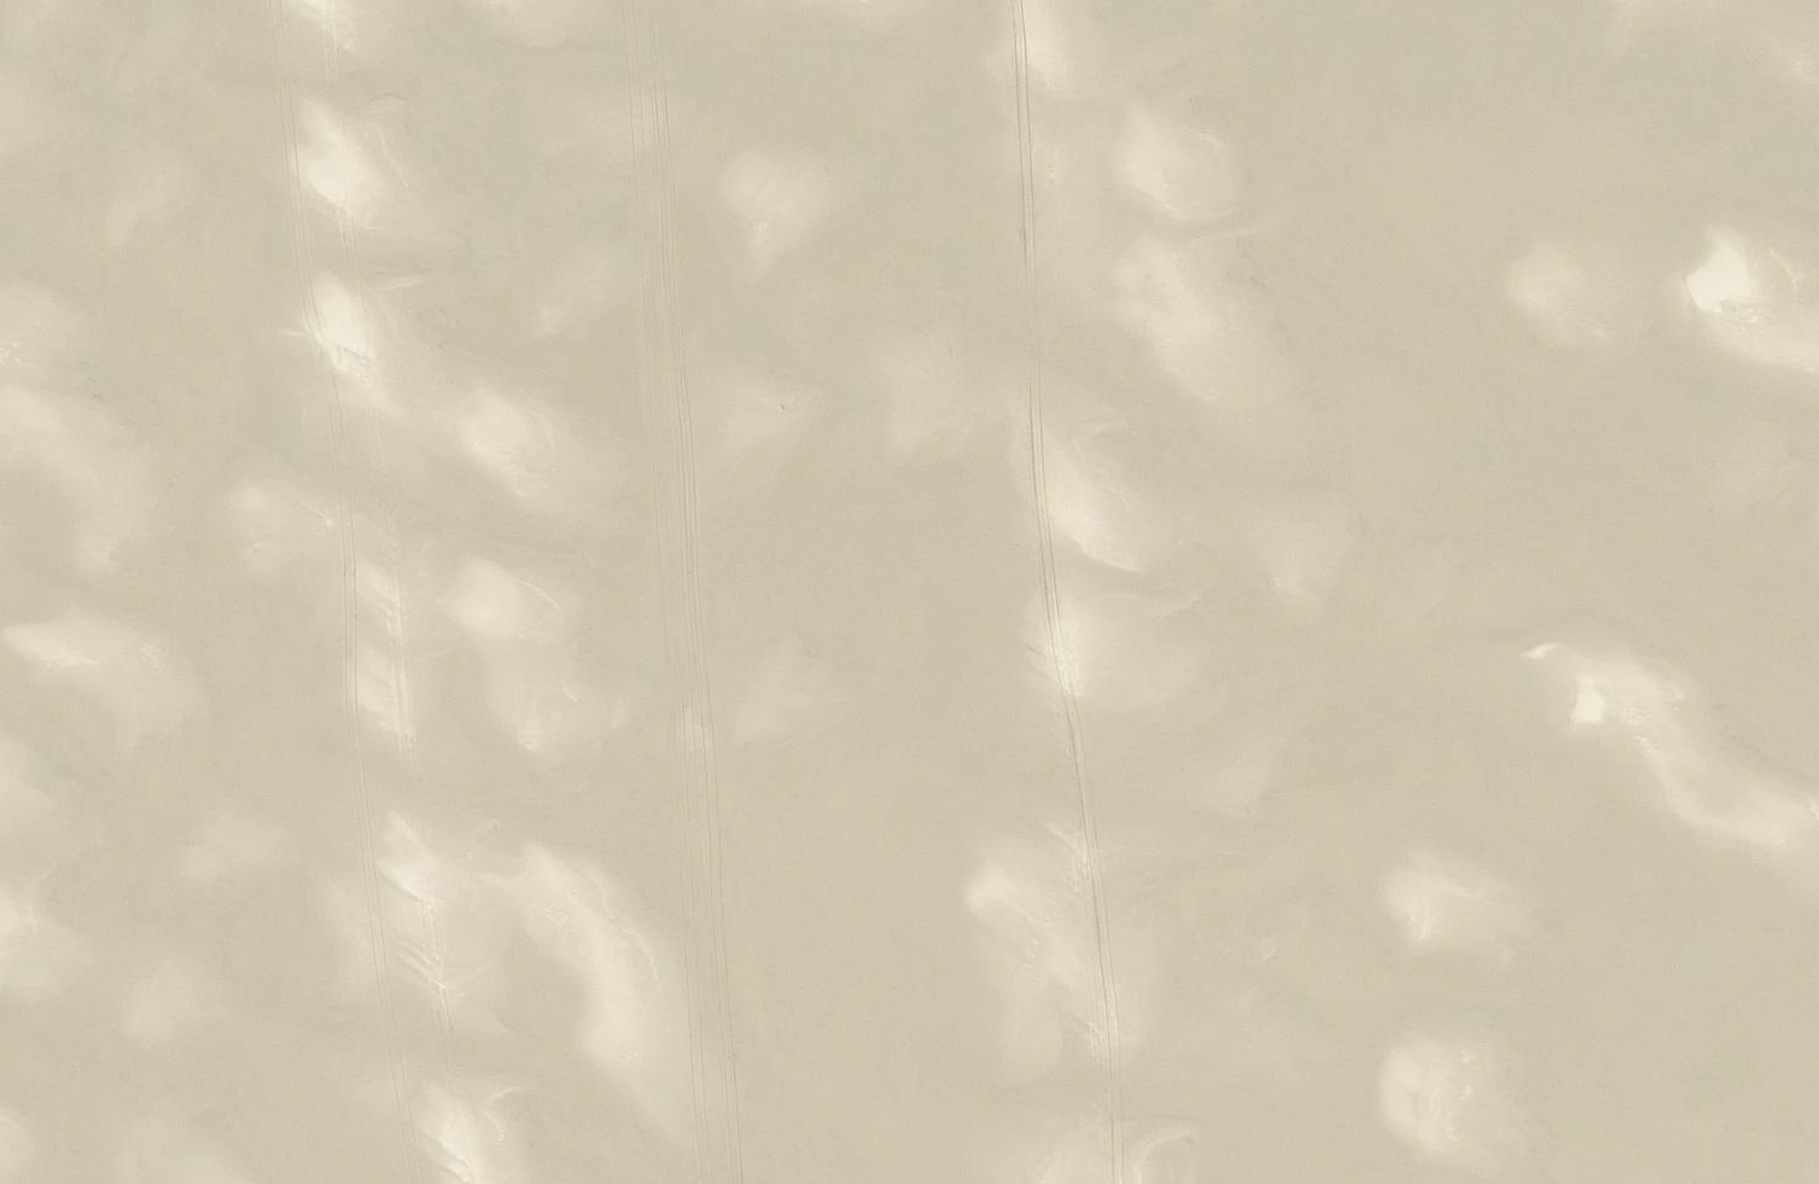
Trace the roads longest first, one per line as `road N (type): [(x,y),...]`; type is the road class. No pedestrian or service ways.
road 1 (track): [(1670,1183),(1600,0)]

